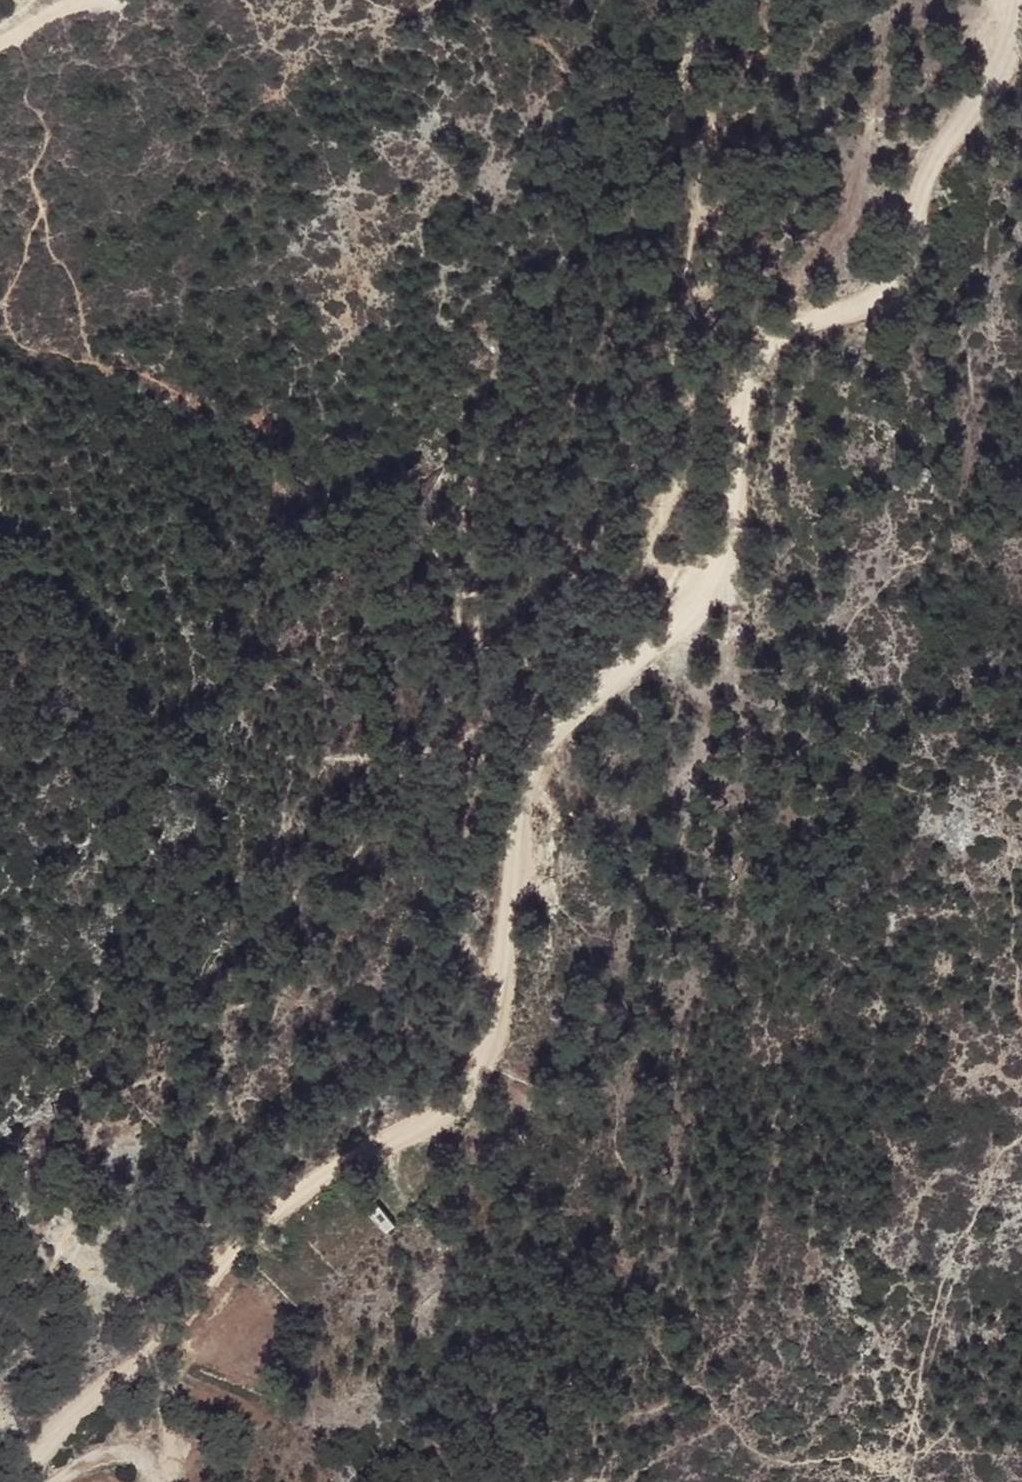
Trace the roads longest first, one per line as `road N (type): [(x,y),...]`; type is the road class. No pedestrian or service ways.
road 1 (track): [(19,1481),(46,1443),(186,1334),(251,1231),(320,1166),(465,1099),(486,1063),(518,830),(551,753),(592,693),(686,622),(722,584),(759,354),(779,334),(862,308),(892,283),(927,188),(993,73),(1020,0)]
road 2 (track): [(169,1481),(161,1457),(137,1452),(80,1464),(54,1481)]

